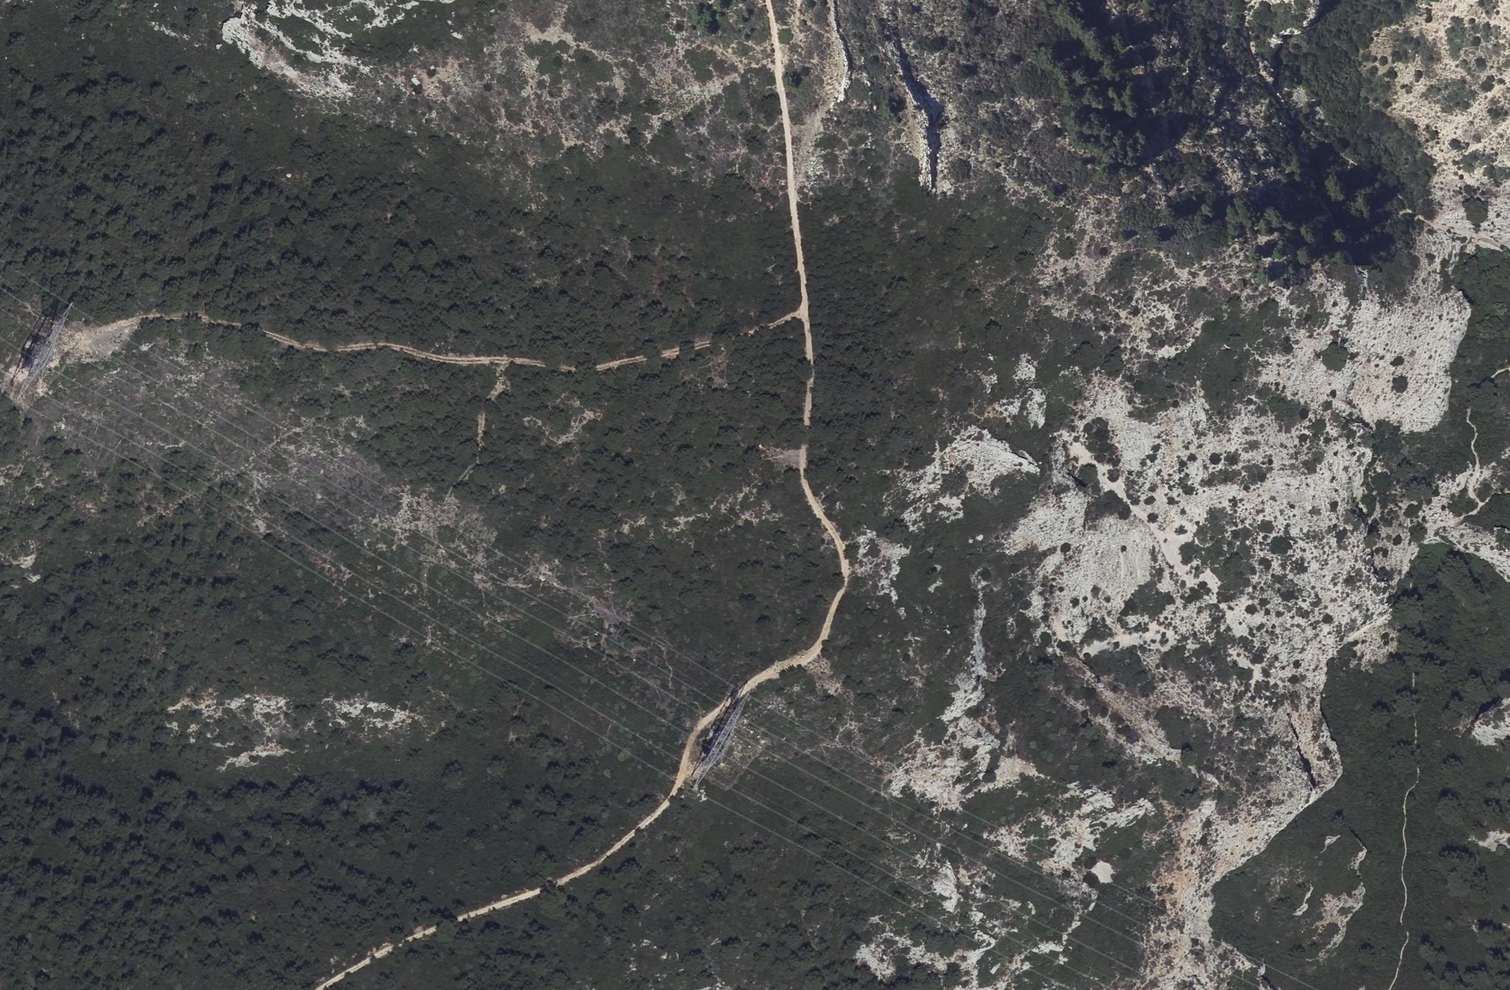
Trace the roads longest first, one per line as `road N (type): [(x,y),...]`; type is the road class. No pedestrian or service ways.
road 1 (track): [(766,0),(805,302),(810,365),(801,476),(843,566),(814,653),(723,706),(691,740),(674,794),(592,867),(448,924),(318,989)]

